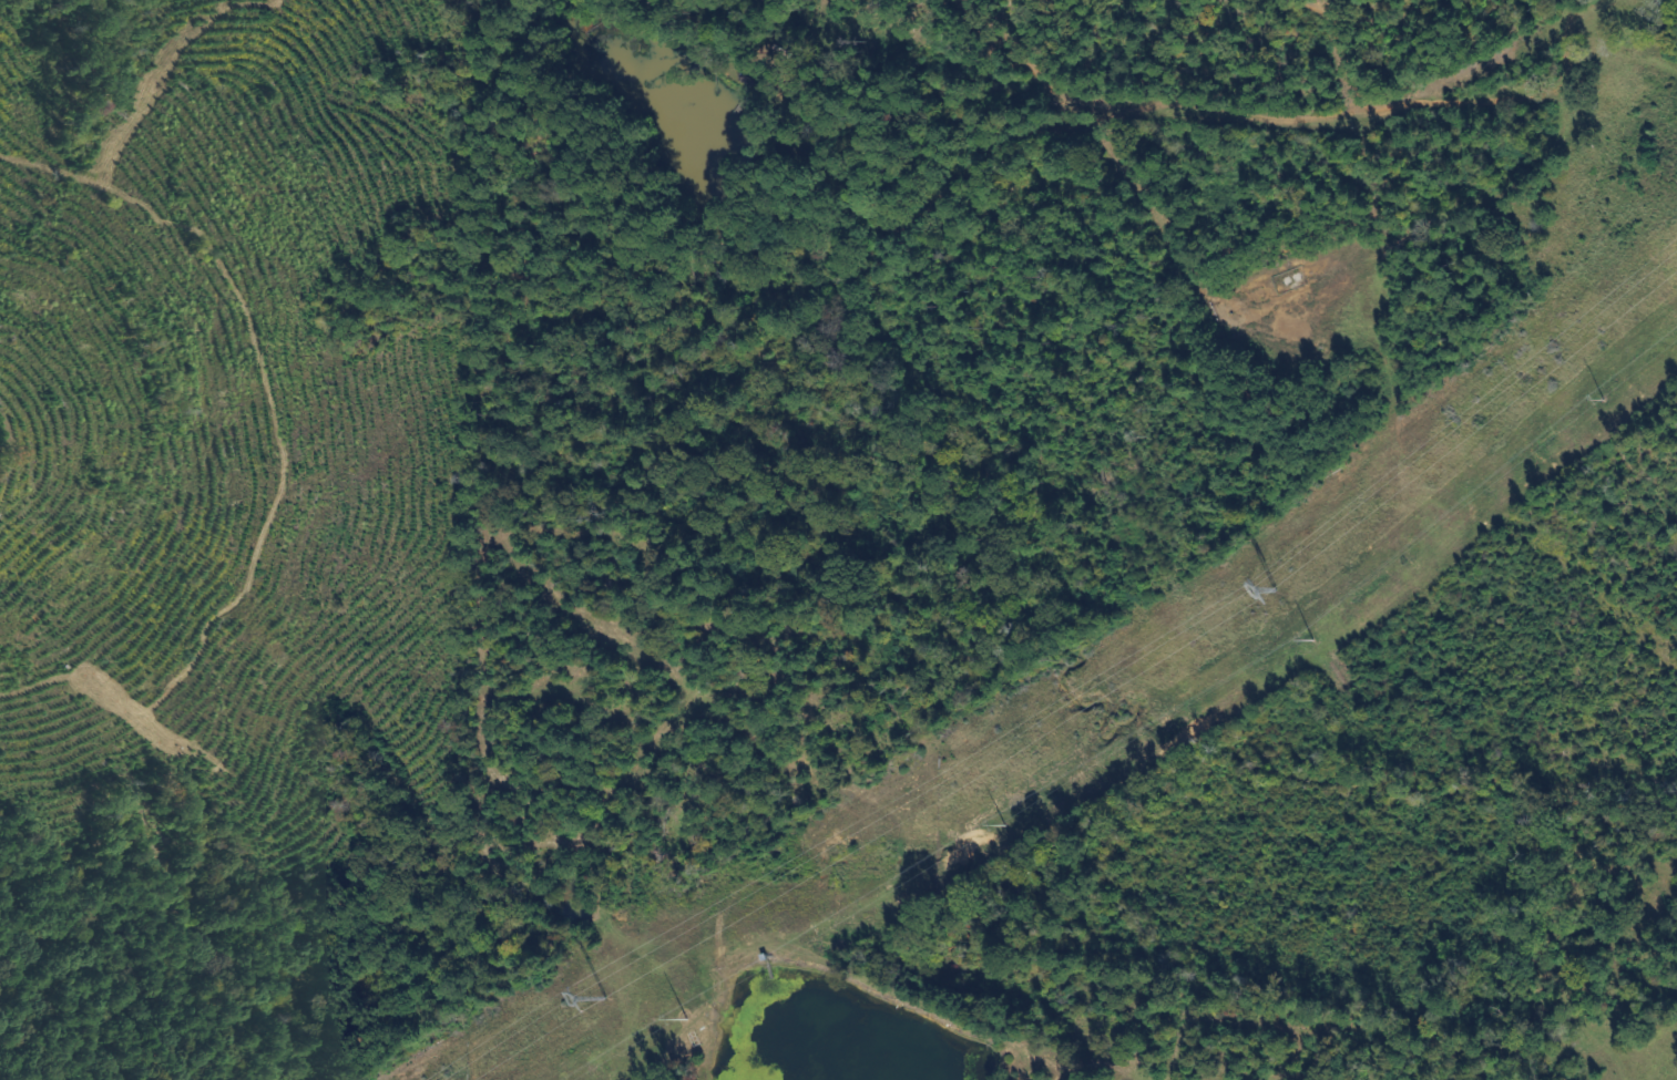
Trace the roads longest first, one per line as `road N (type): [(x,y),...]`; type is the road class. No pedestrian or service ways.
road 1 (residential): [(836,144),(886,177),(995,155),(1078,116),(1250,127),(1450,116),(1594,83),(1665,100),(1676,119)]

